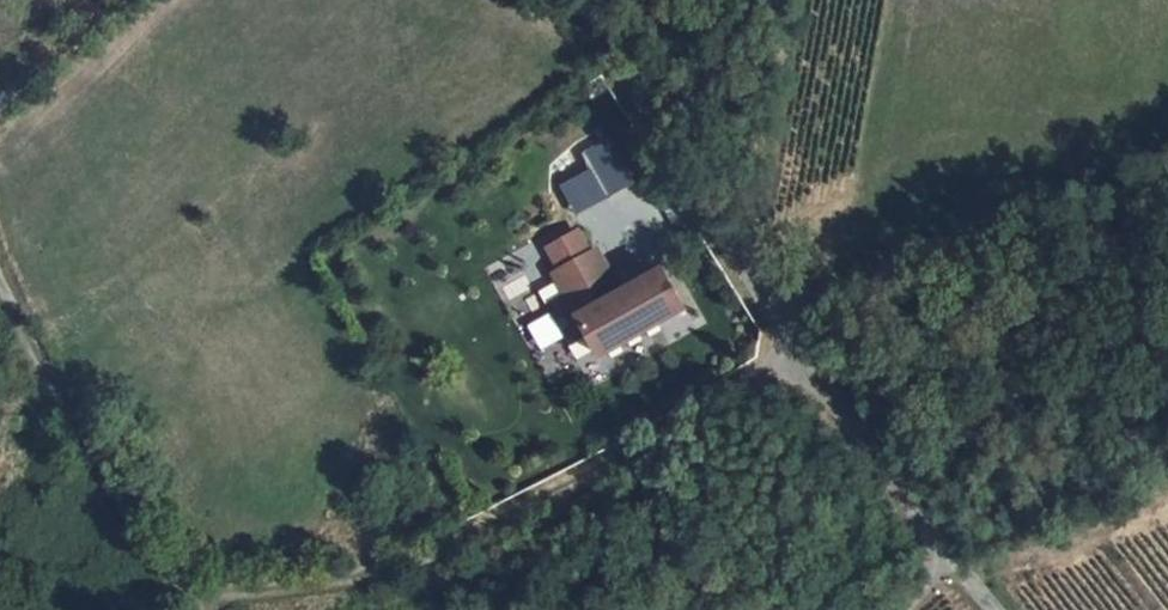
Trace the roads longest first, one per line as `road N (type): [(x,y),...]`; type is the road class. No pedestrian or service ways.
road 1 (track): [(793,355),(419,559),(254,591),(207,590),(166,573),(0,281)]
road 2 (unclassified): [(988,609),(793,355),(581,0)]
road 3 (track): [(0,102),(116,0)]

